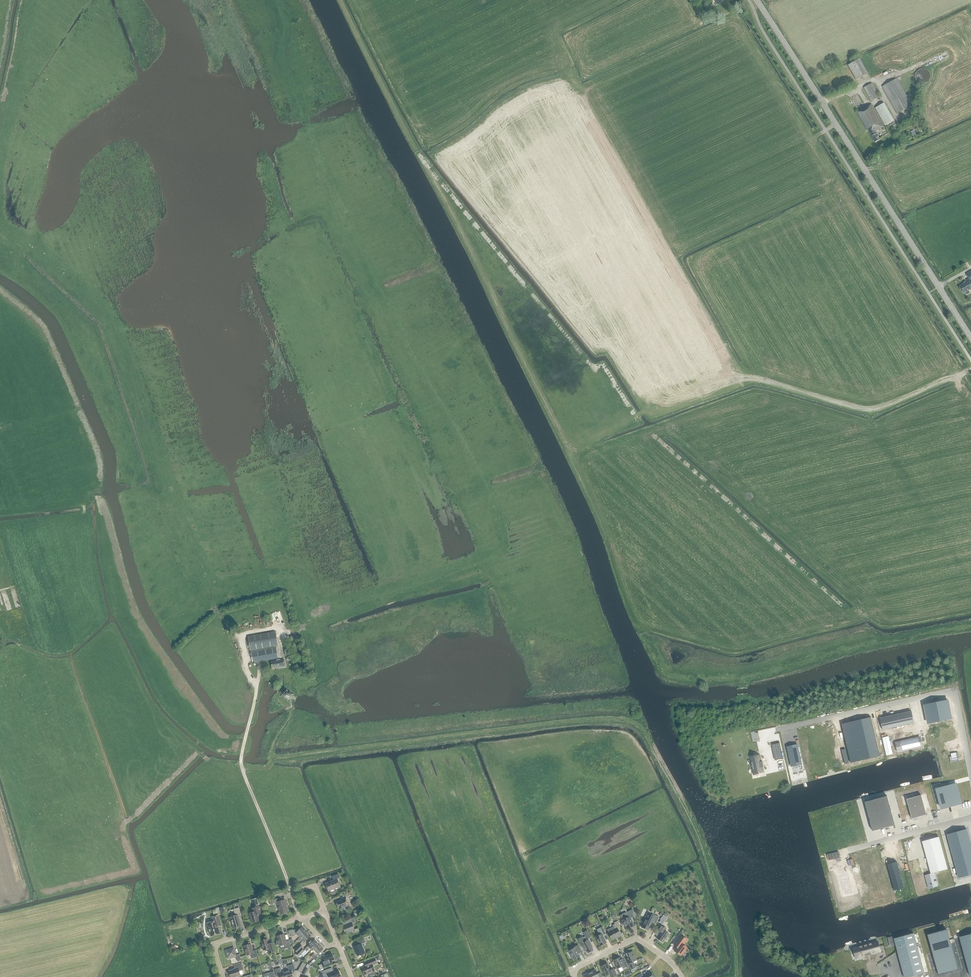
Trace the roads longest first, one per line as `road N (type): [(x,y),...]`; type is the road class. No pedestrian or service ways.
road 1 (tertiary): [(970,338),(757,0)]
road 2 (unclassified): [(970,772),(952,692),(777,729)]
road 3 (track): [(291,892),(242,768)]
road 4 (residential): [(682,976),(636,940),(580,966),(574,976)]
road 5 (unclassified): [(970,817),(848,850)]
road 6 (residential): [(299,918),(217,943),(223,976)]

